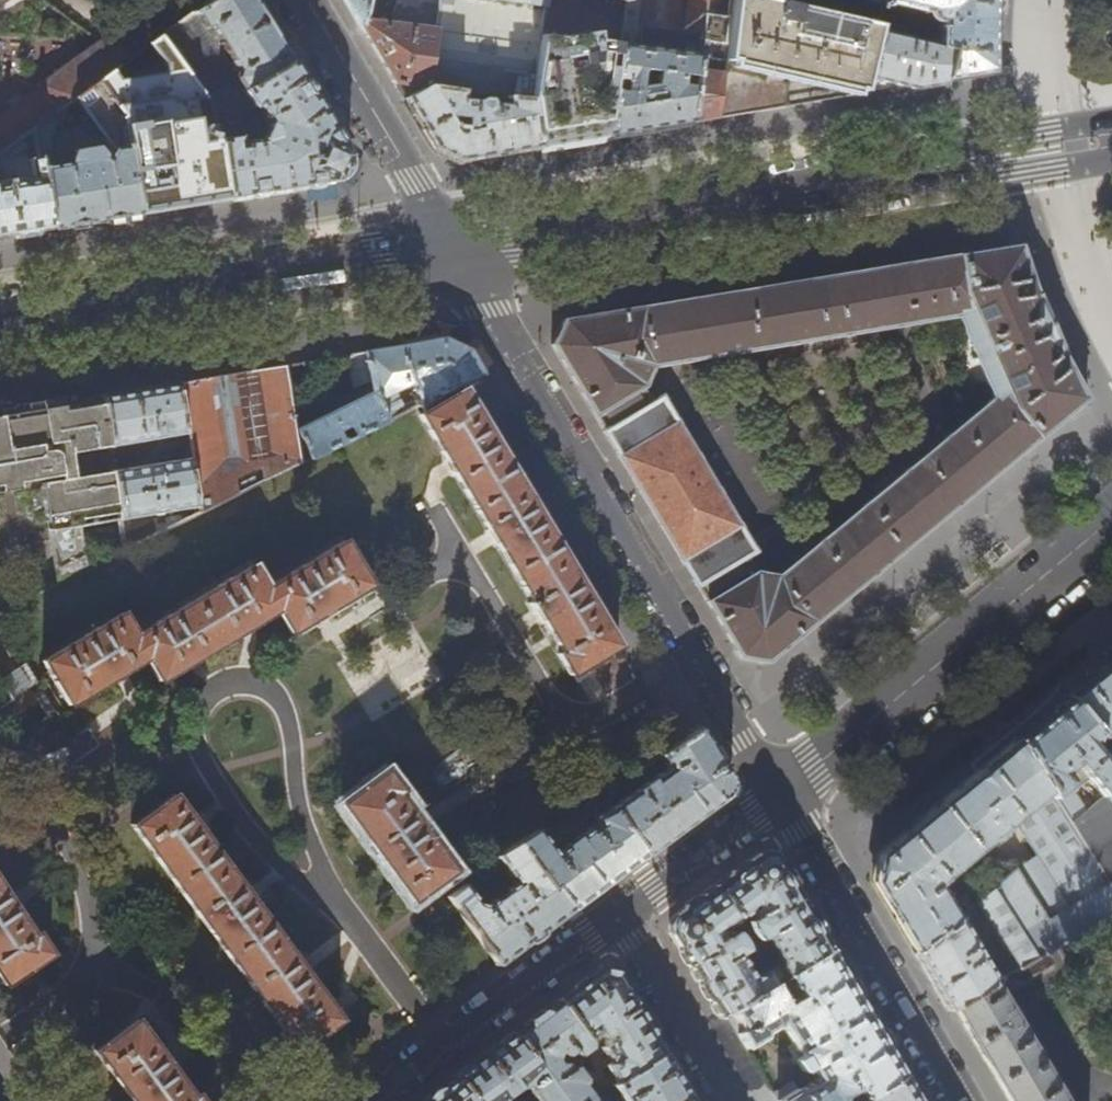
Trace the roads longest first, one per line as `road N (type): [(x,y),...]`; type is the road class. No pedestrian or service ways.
road 1 (secondary): [(1111,139),(454,249)]
road 2 (residential): [(780,795),(454,249)]
road 3 (secondary): [(454,249),(0,322)]
road 4 (residential): [(780,795),(1111,519)]
road 5 (residential): [(961,1100),(780,795)]
road 6 (residential): [(618,915),(367,1100)]
road 7 (residential): [(454,249),(308,0)]
road 8 (residential): [(618,915),(729,1100)]
road 9 (residential): [(780,795),(618,915)]

